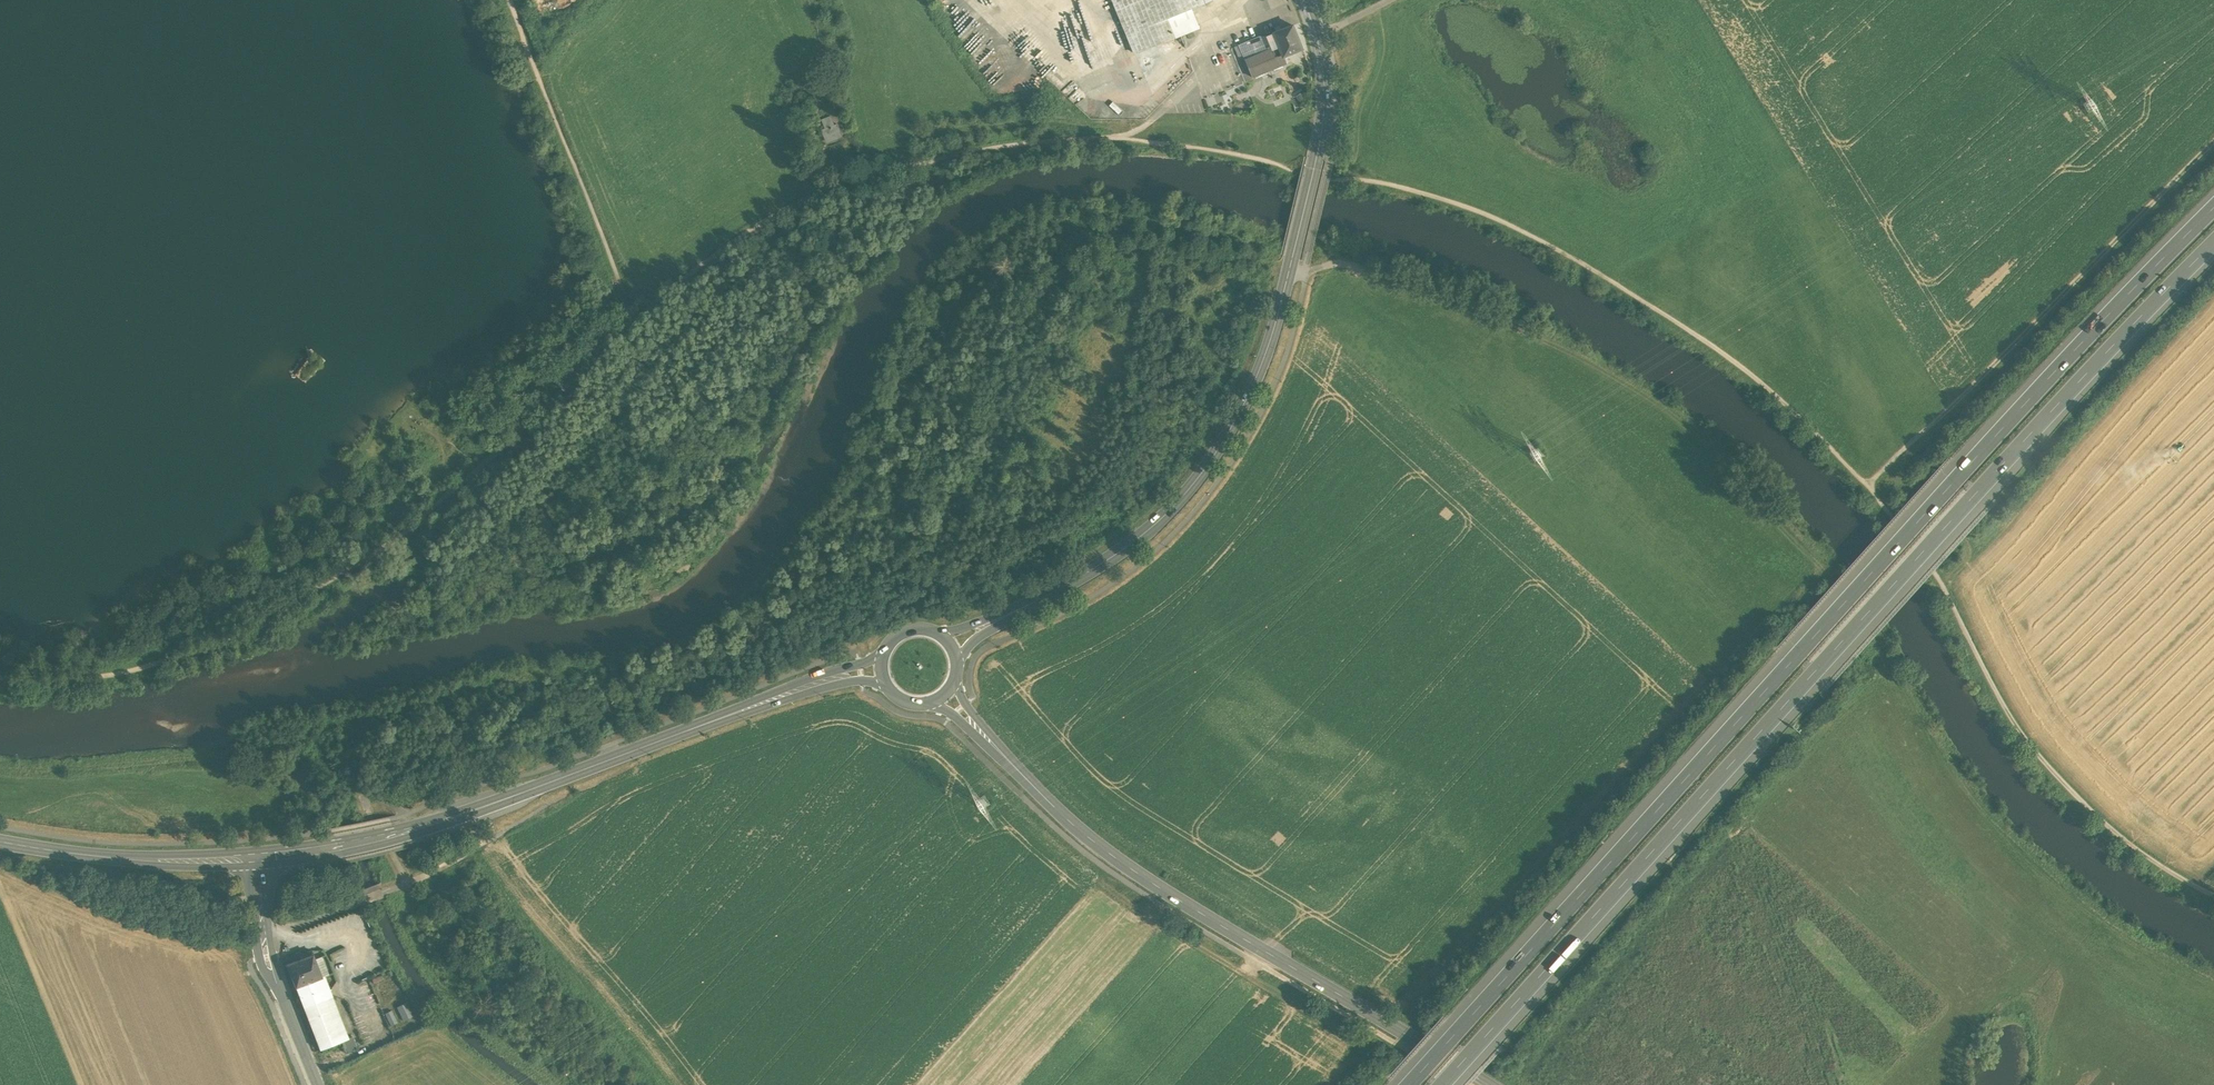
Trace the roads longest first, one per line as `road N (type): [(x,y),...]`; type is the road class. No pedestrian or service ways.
road 1 (track): [(642,325),(812,206),(881,178),(1036,149),(1097,144),(1191,152),(1480,215),(1600,276),(1733,362),(1824,440),(1942,580),(2016,724),(2062,779),(2125,841),(2213,898)]
road 2 (motorway): [(2213,208),(1953,482),(1408,1084)]
road 3 (motorway): [(1441,1084),(1970,499),(2213,242)]
road 4 (track): [(0,685),(147,677),(310,606),(445,511),(642,325)]
road 5 (secondary): [(1488,1084),(1139,875),(1011,763)]
road 6 (secondary): [(744,710),(410,830),(259,858)]
road 7 (track): [(1873,492),(2213,149)]
road 8 (track): [(478,482),(514,518),(587,546),(620,546),(646,561),(463,617),(441,601),(408,541)]
road 9 (secondary): [(1009,615),(1126,547),(1195,483),(1258,375),(1294,257)]
road 10 (track): [(1737,465),(1616,379),(1418,290)]
road 11 (track): [(0,777),(216,764),(284,794),(316,851)]
road 12 (track): [(513,0),(642,325)]
road 13 (track): [(471,851),(669,1084)]
road 14 (secondary): [(1304,0),(1328,91),(1294,257)]
road 15 (secondary): [(259,858),(169,861),(0,841)]
road 16 (secondary): [(259,858),(267,957),(320,1084)]
road 17 (track): [(567,794),(409,883)]
road 18 (secondary): [(883,655),(744,710)]
road 19 (secondary): [(744,710),(862,679),(885,682)]
road 20 (track): [(1290,271),(1360,272),(1418,290)]

